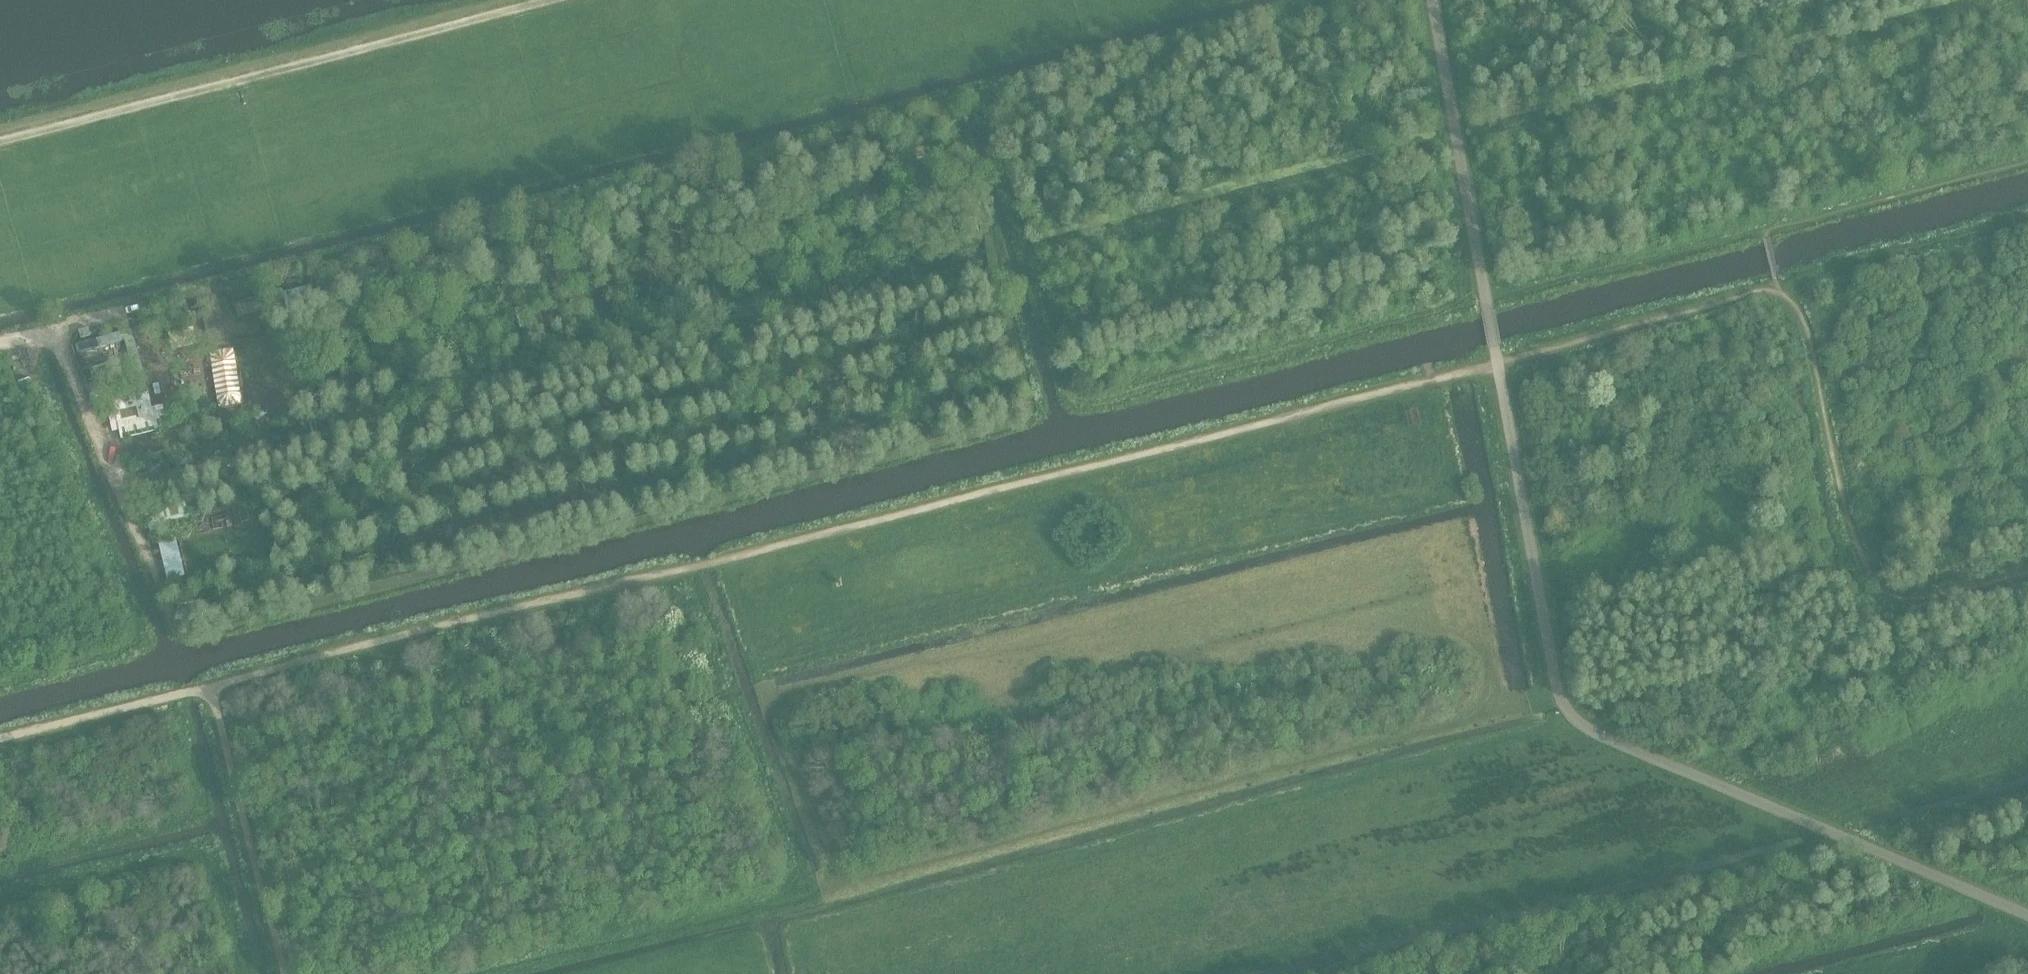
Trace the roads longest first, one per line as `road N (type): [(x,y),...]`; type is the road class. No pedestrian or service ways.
road 1 (track): [(156,573),(60,332),(0,347)]
road 2 (track): [(1877,579),(1906,704)]

